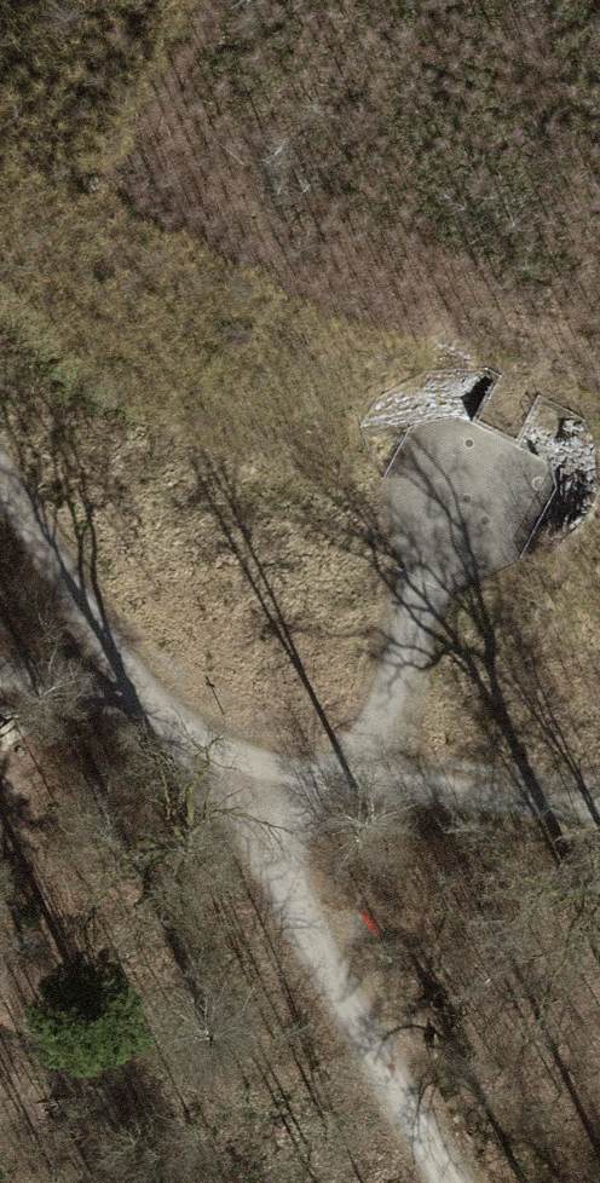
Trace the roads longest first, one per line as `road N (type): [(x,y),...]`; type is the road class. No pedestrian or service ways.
road 1 (track): [(130,693),(230,757),(357,787),(599,810)]
road 2 (track): [(452,1182),(303,924),(230,757)]
road 3 (track): [(528,397),(425,588),(357,787)]
road 4 (track): [(130,693),(0,478)]
road 5 (track): [(130,693),(0,681)]

